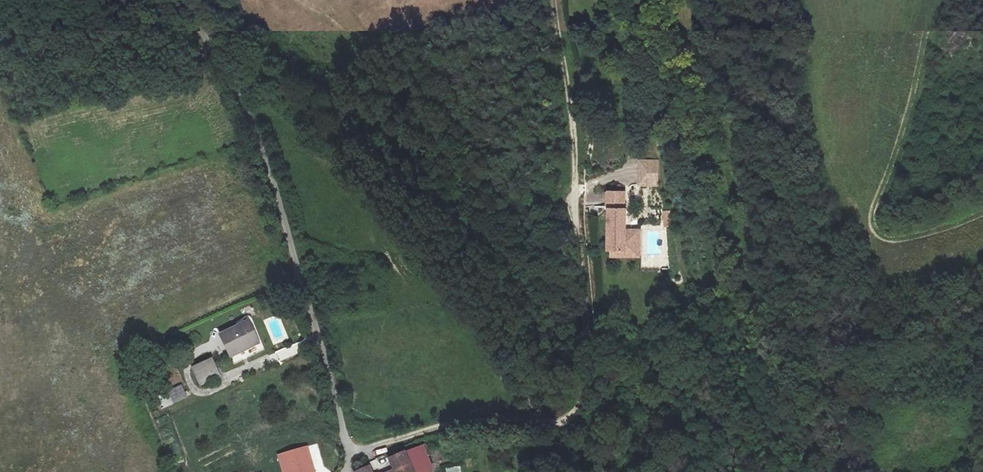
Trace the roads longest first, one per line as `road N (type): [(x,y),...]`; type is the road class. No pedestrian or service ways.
road 1 (residential): [(352,453),(261,140),(179,0)]
road 2 (residential): [(576,167),(585,367),(578,400),(542,418),(450,423),(352,453)]
road 3 (track): [(557,0),(576,167)]

